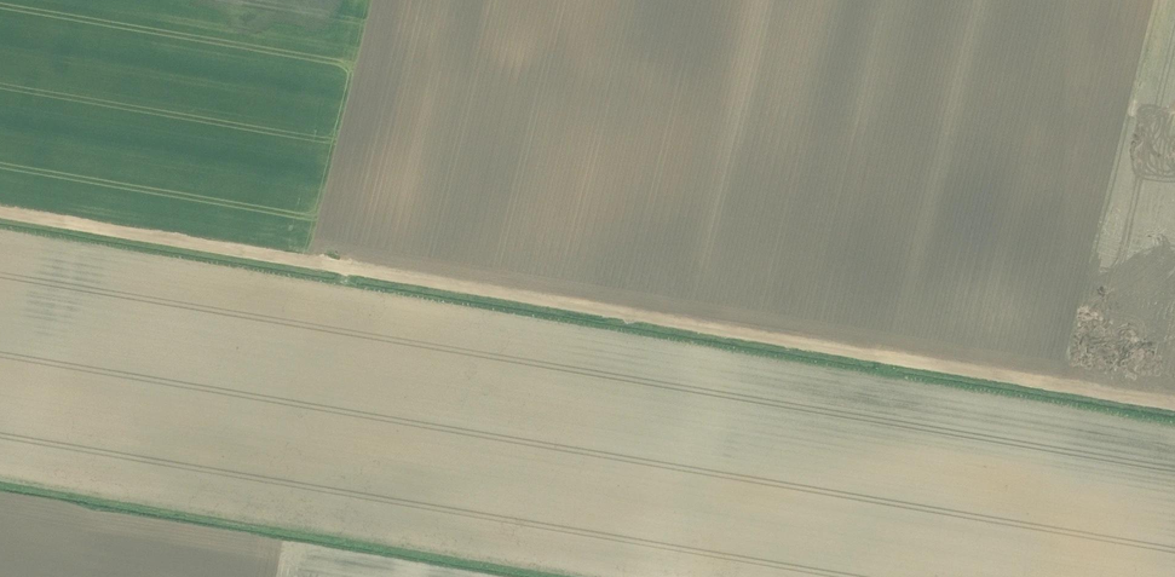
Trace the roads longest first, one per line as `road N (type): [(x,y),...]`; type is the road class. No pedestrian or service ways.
road 1 (track): [(1174,408),(0,215)]

